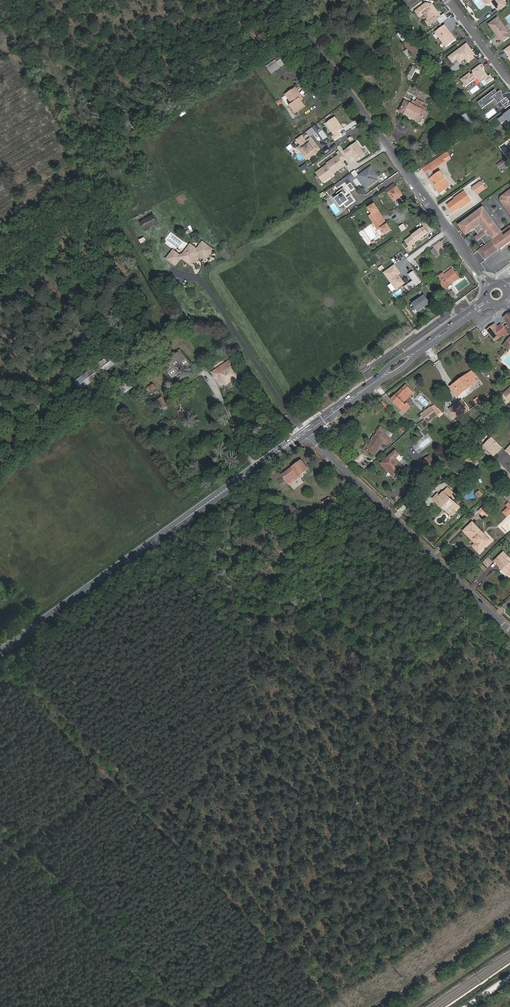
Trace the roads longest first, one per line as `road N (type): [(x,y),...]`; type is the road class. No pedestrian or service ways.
road 1 (primary): [(305,432),(0,653)]
road 2 (unclassified): [(509,627),(305,432)]
road 3 (residential): [(408,170),(288,0)]

